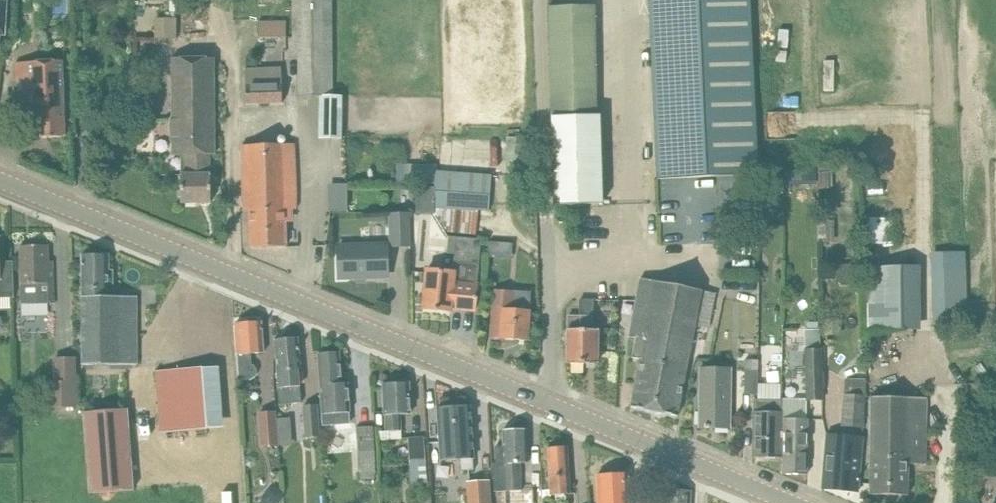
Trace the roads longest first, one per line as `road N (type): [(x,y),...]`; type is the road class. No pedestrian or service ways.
road 1 (tertiary): [(548,403),(0,180)]
road 2 (unclassified): [(548,403),(539,0)]
road 3 (tertiary): [(765,491),(548,403)]

